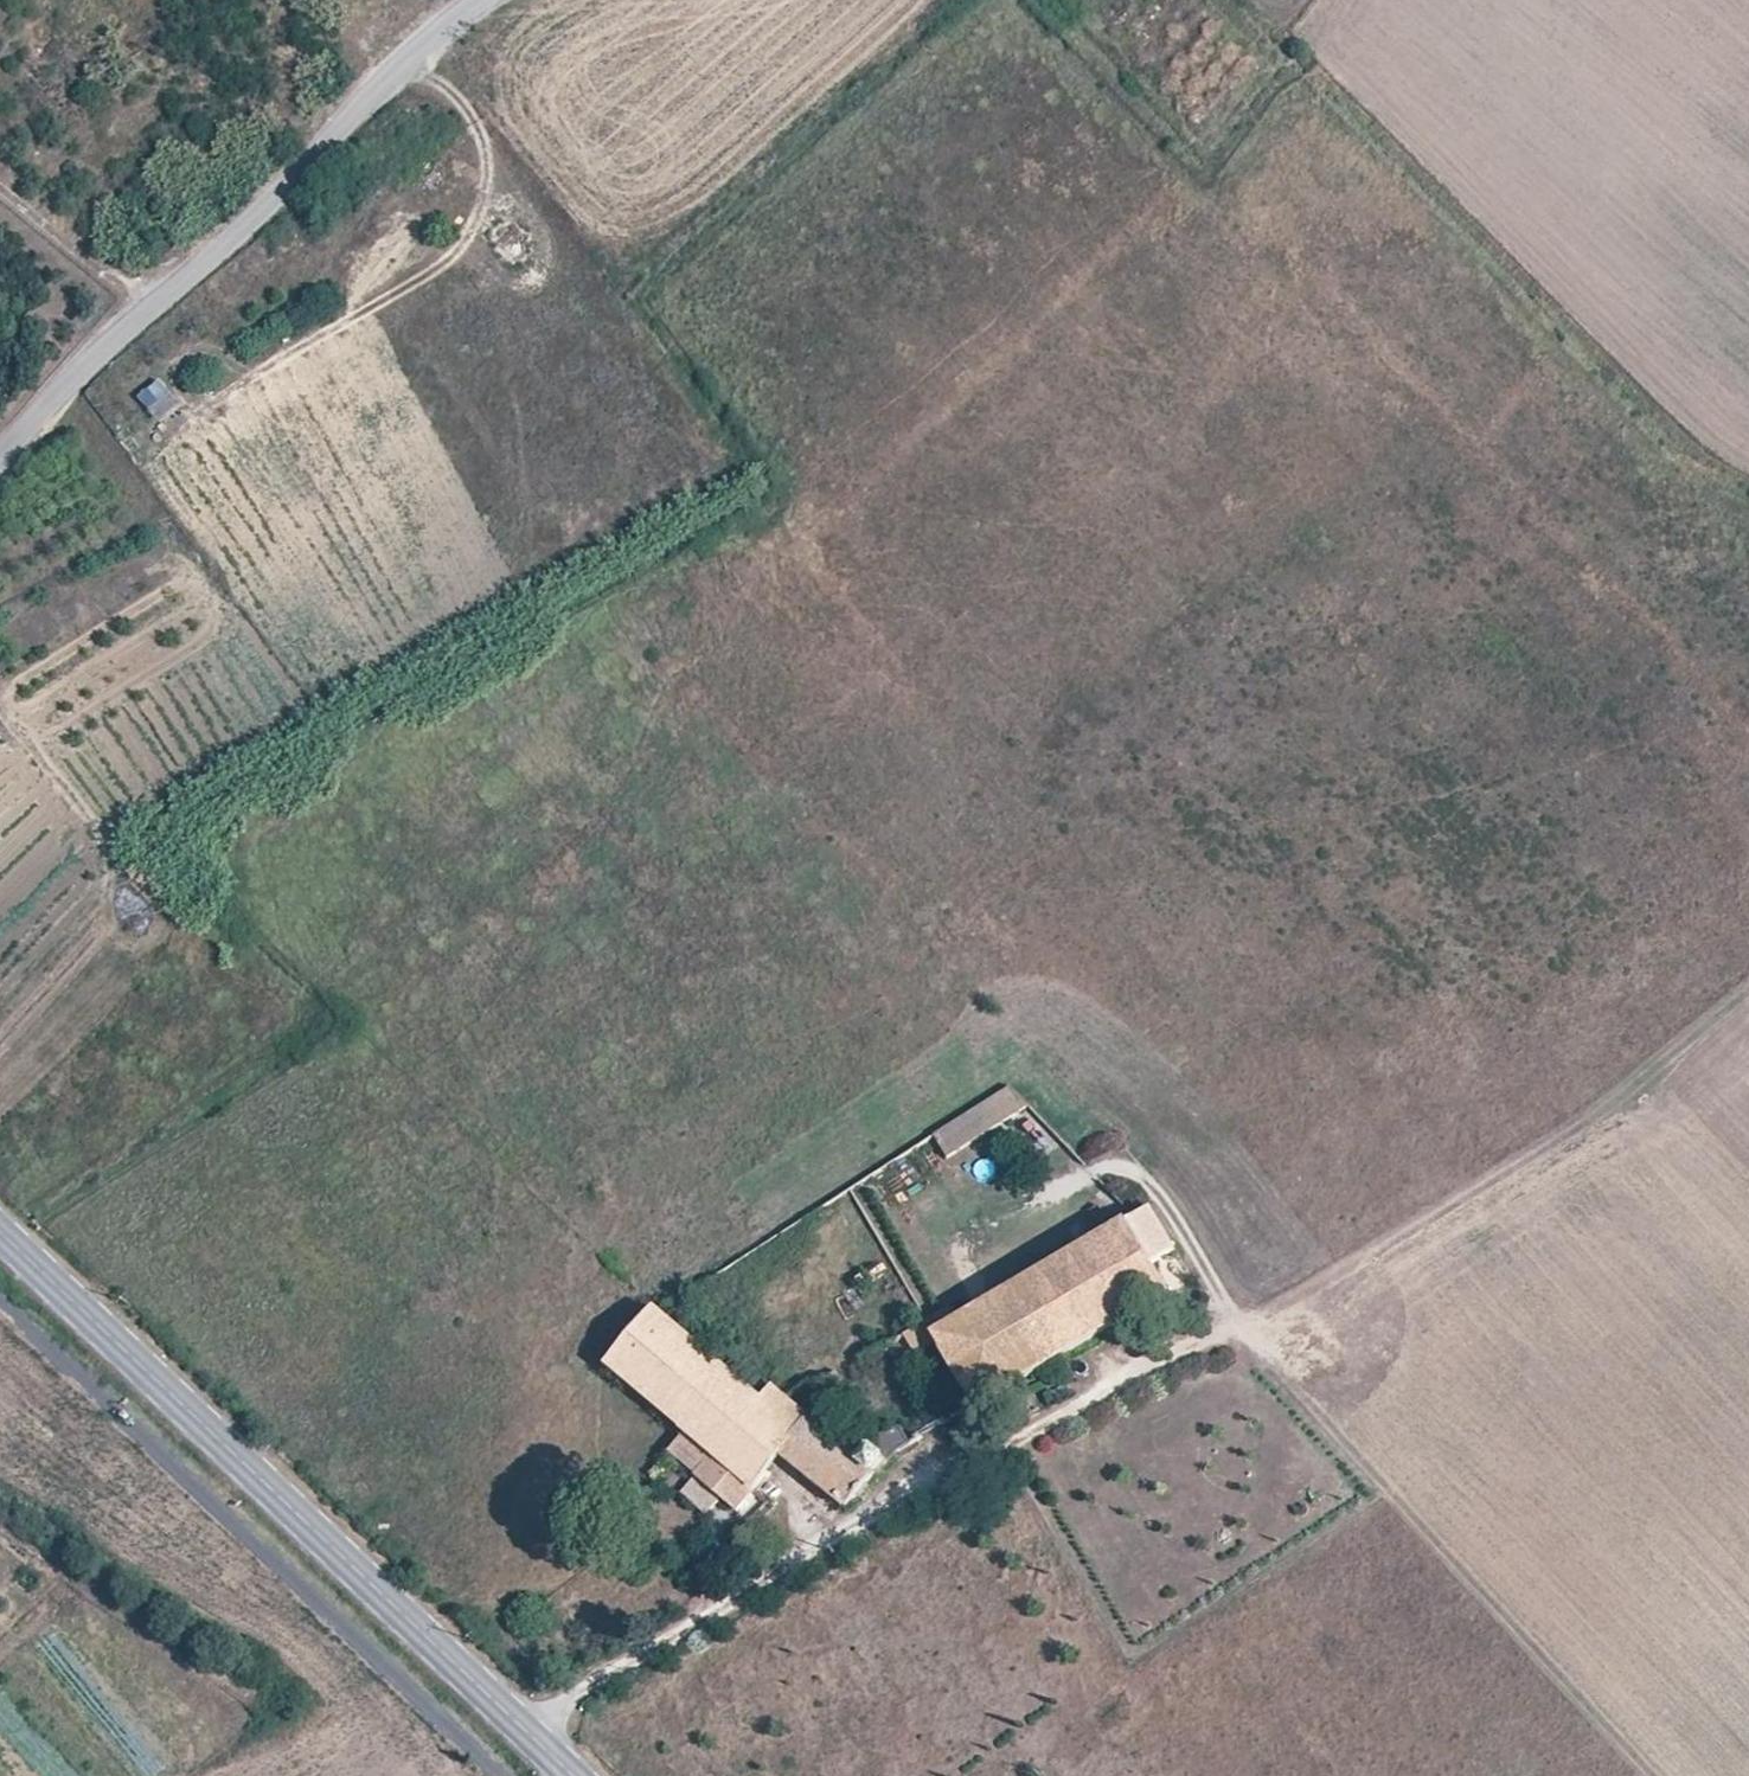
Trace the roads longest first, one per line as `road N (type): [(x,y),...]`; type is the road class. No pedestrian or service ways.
road 1 (tertiary): [(0,1230),(574,1775)]
road 2 (unclassified): [(483,0),(442,25),(280,194),(40,407),(0,455)]

